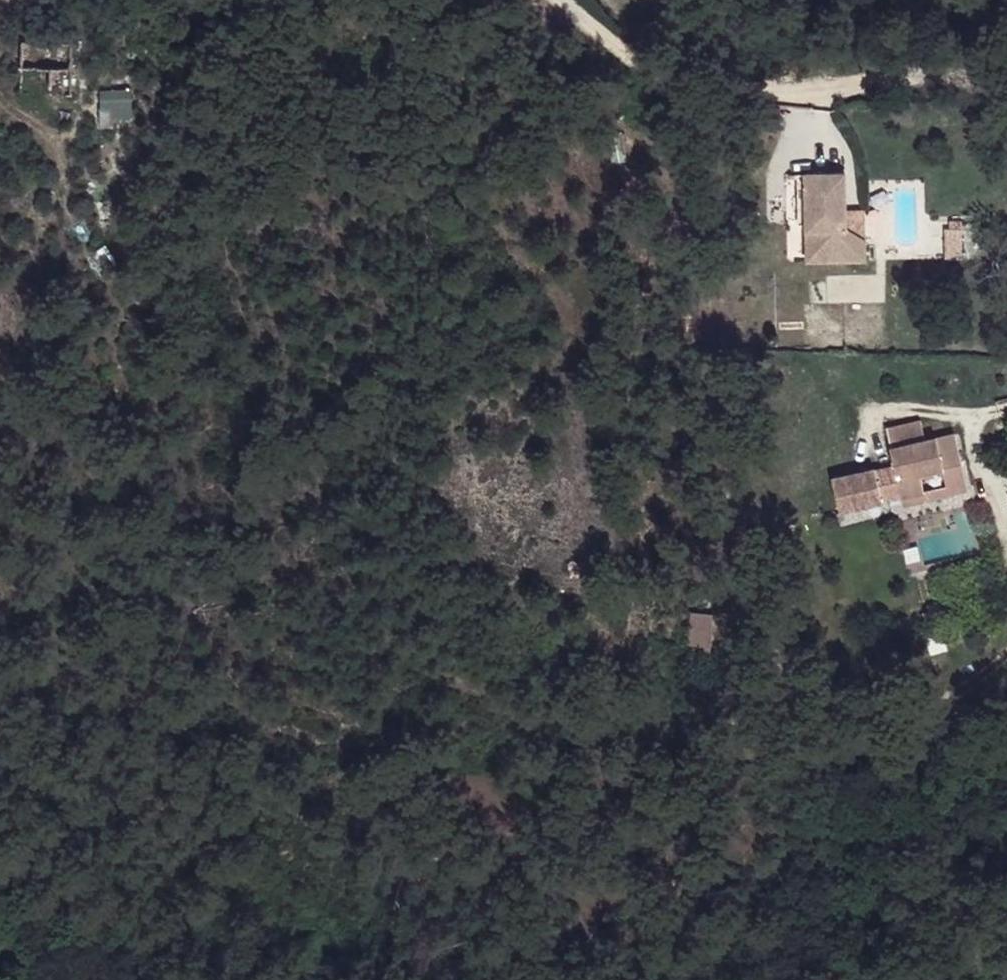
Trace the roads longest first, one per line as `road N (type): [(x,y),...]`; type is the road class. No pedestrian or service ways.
road 1 (unclassified): [(1006,85),(933,55),(897,57),(809,84),(757,91),(698,84),(519,0)]

